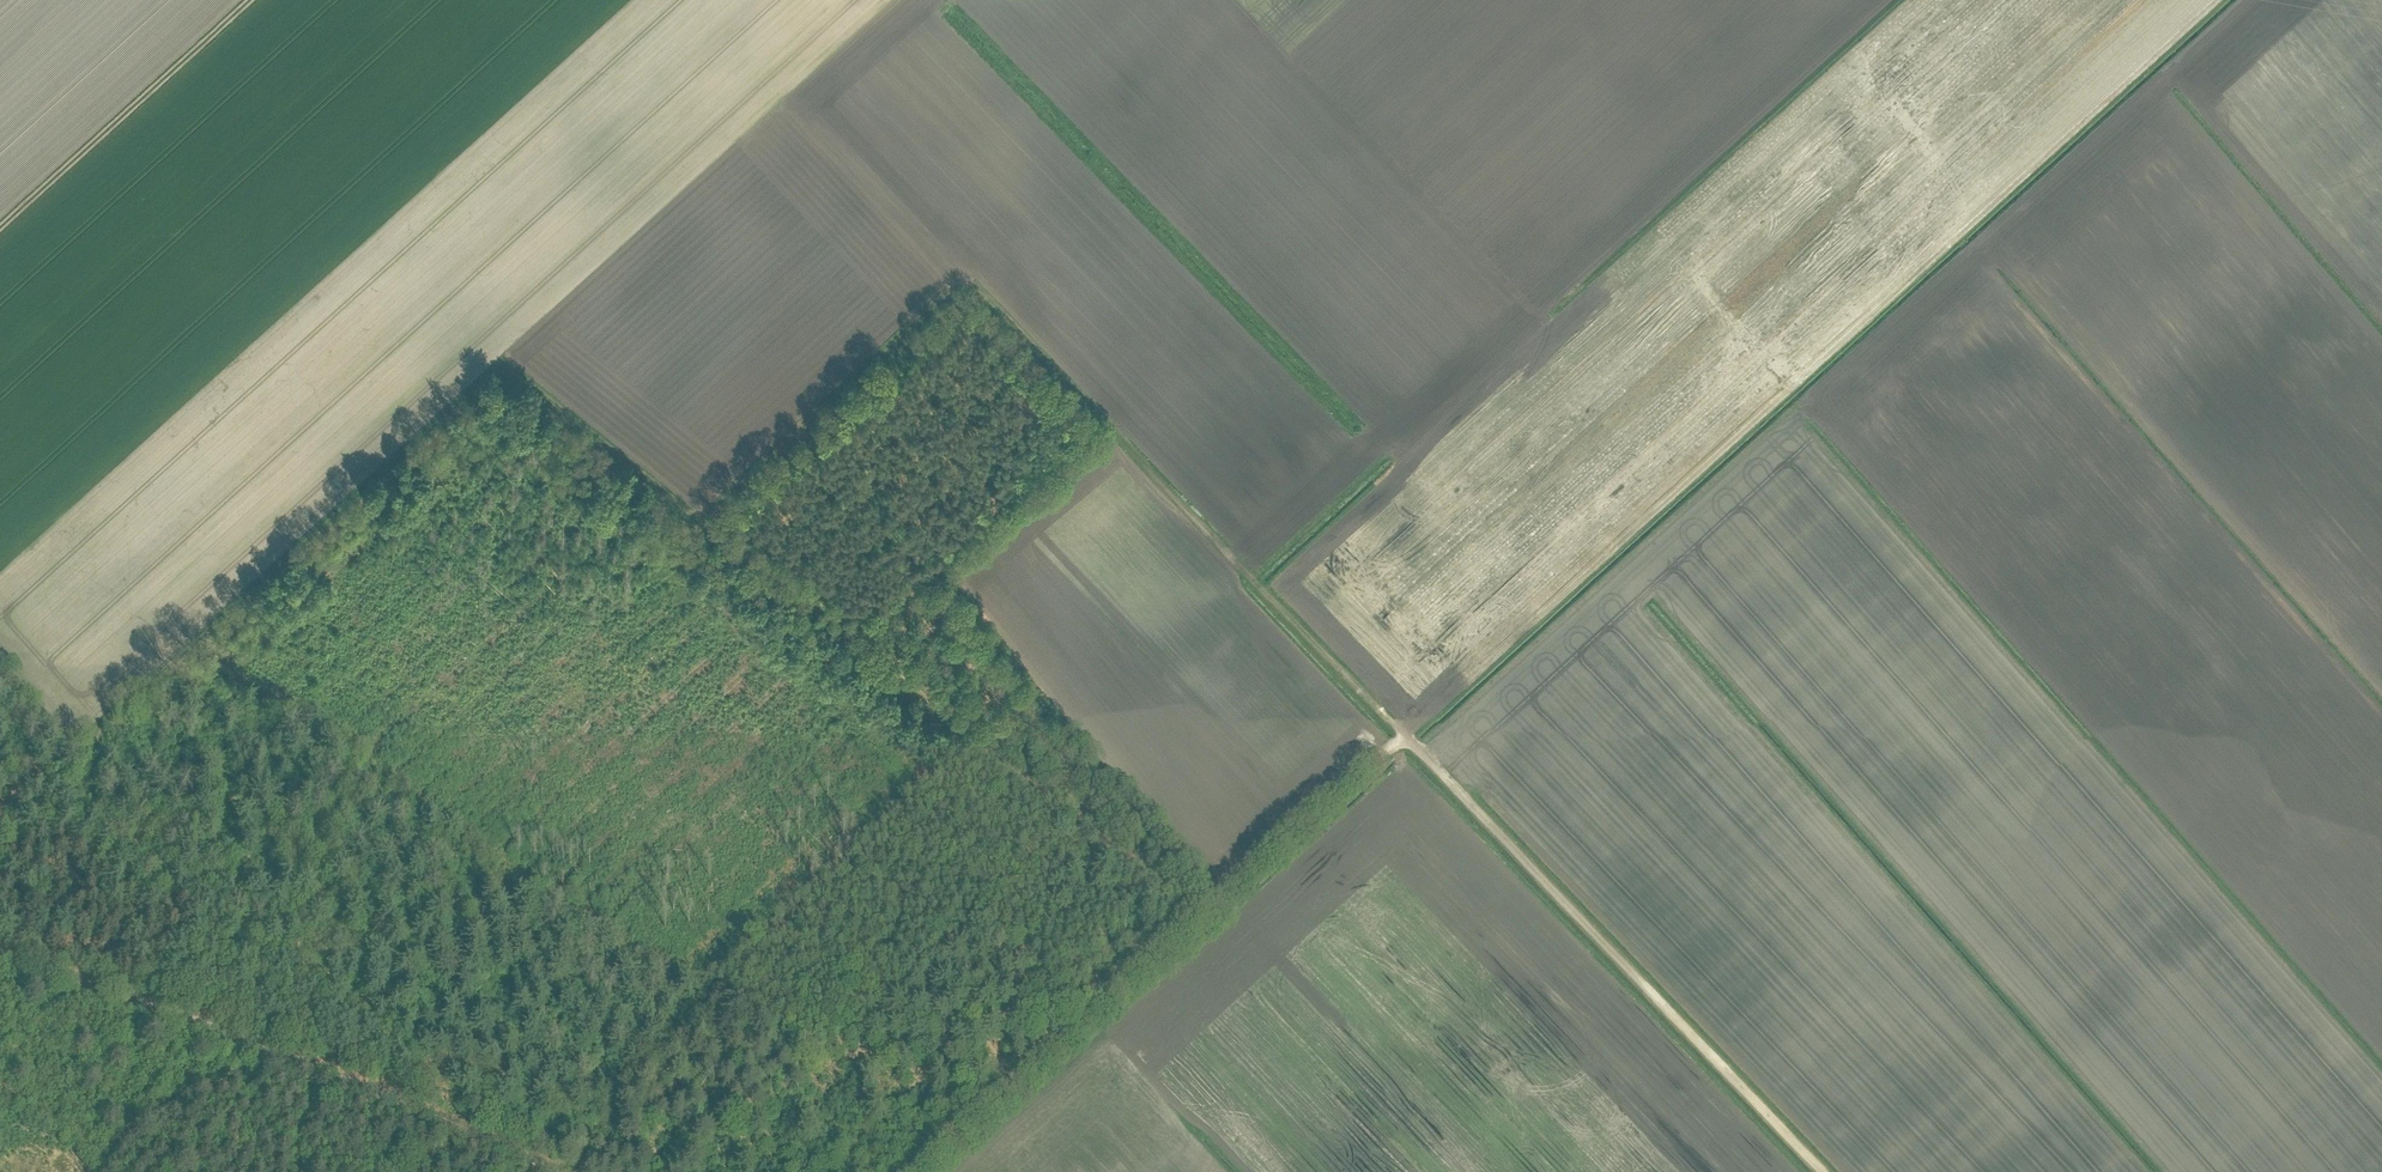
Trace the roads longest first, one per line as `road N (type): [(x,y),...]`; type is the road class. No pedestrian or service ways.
road 1 (track): [(1407,739),(980,292),(964,286),(943,296),(702,518),(510,371),(490,372),(0,818)]
road 2 (track): [(919,1171),(1383,750),(1407,739),(1822,1171)]
road 3 (track): [(104,1171),(137,1126),(172,1098),(273,1056),(544,1171)]
road 4 (track): [(0,226),(249,0)]
road 5 (track): [(0,951),(273,1056)]

